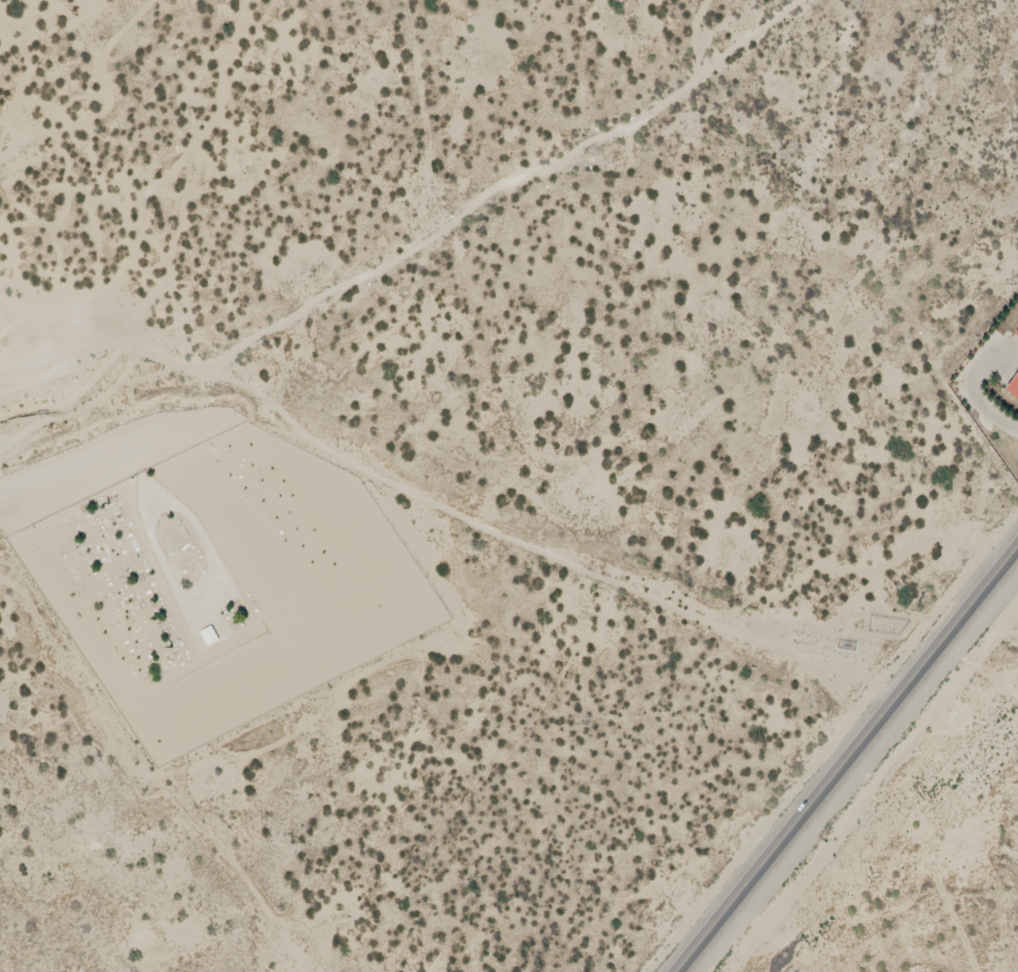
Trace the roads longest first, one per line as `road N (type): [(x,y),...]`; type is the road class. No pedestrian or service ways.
road 1 (track): [(806,0),(668,102),(120,427),(0,482)]
road 2 (secondary): [(1017,548),(678,971)]

